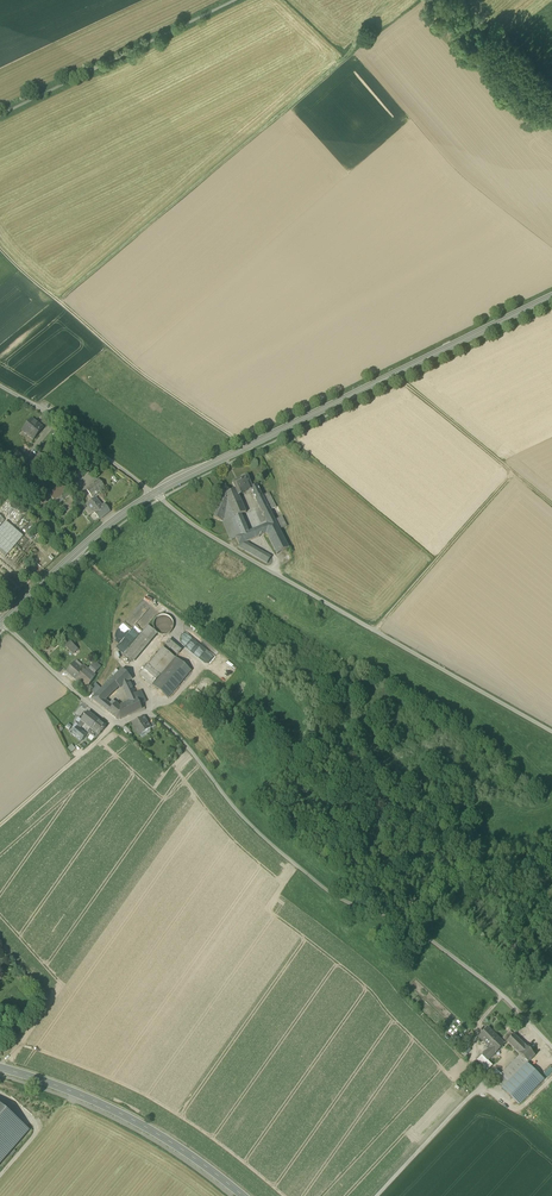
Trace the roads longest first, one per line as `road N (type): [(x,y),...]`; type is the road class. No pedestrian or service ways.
road 1 (track): [(153,715),(279,851),(333,896),(425,936),(504,997),(551,1047)]
road 2 (unclassified): [(551,734),(188,523),(154,494)]
road 3 (secondary): [(168,486),(551,296)]
road 4 (track): [(0,250),(148,378),(245,447)]
road 5 (secondary): [(243,1195),(127,1117),(0,1068)]
road 6 (track): [(515,472),(375,631)]
road 7 (track): [(395,374),(551,503)]
road 8 (secondary): [(154,494),(1,623)]
road 9 (residential): [(1,623),(114,722),(153,715)]
road 10 (residential): [(154,494),(0,386)]
road 11 (track): [(401,921),(470,860),(551,843)]
road 12 (track): [(114,722),(0,824)]

